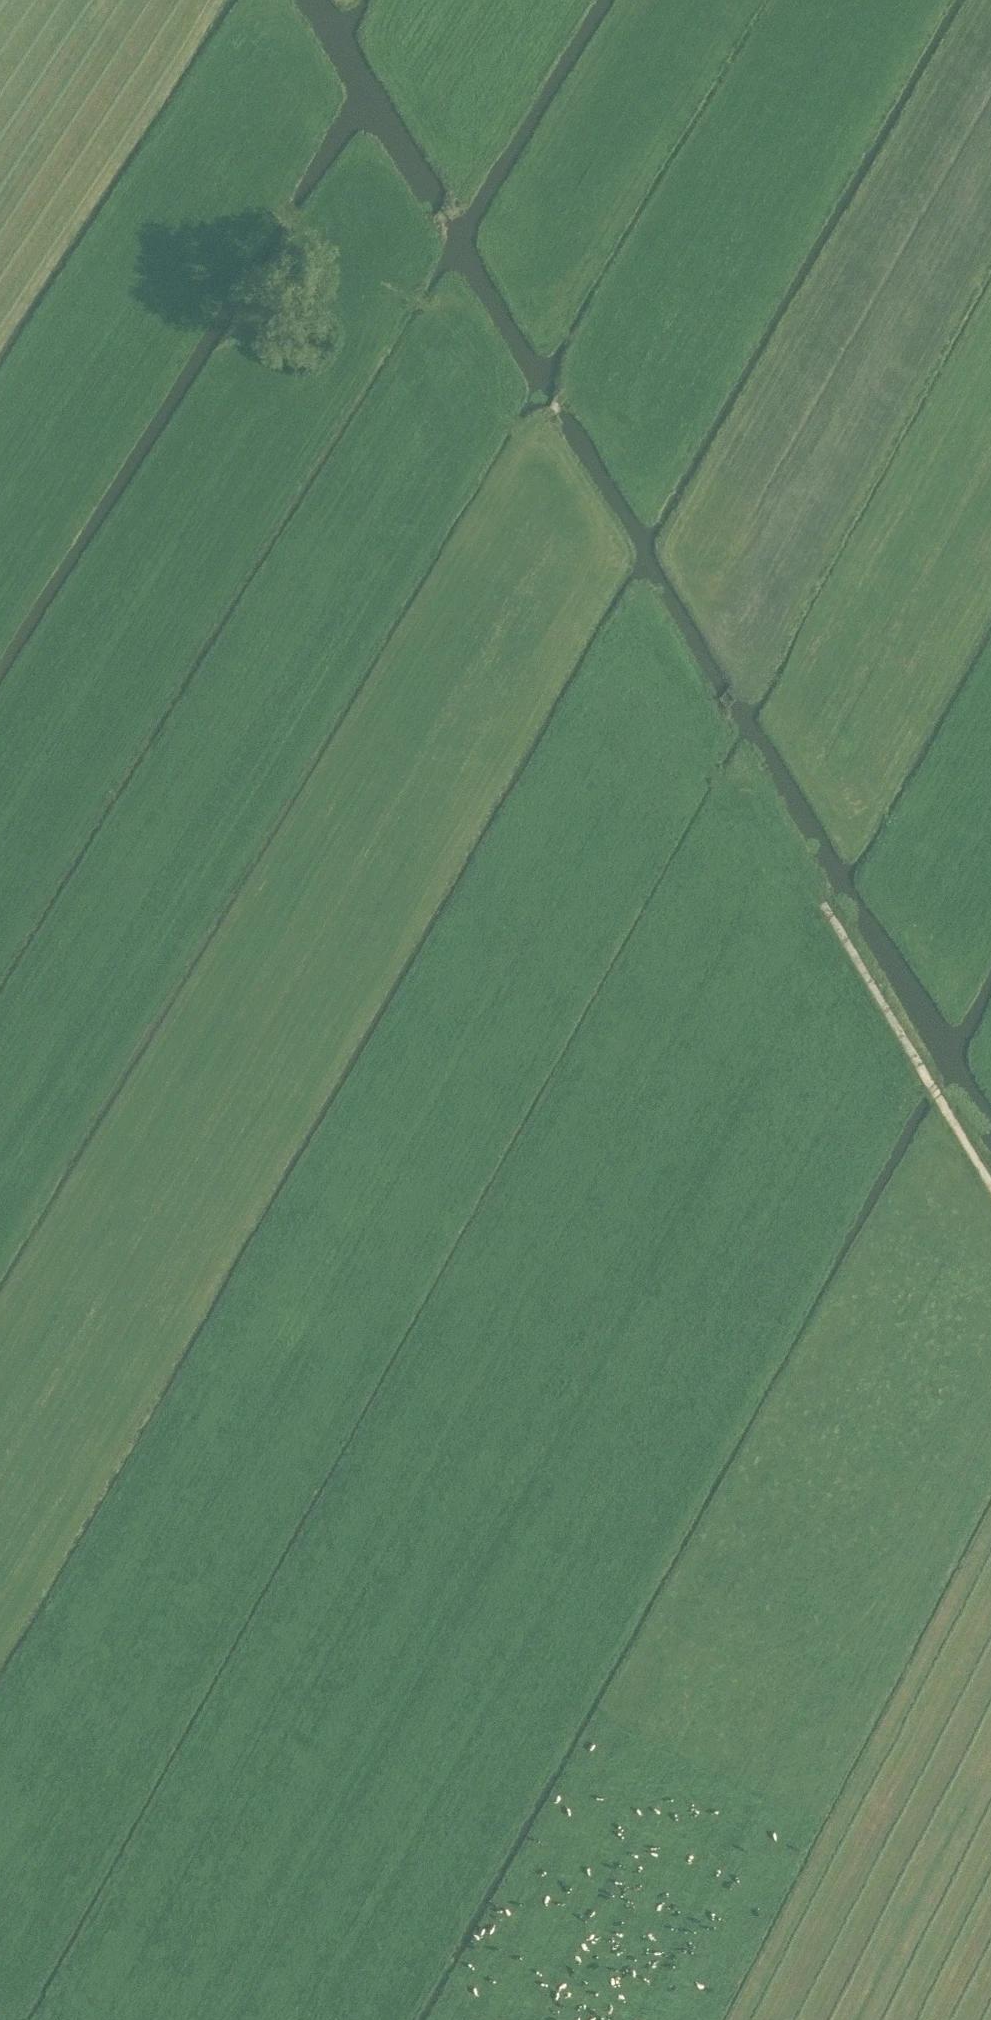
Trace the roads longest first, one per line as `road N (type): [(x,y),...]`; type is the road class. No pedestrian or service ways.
road 1 (track): [(990,1150),(830,902)]

